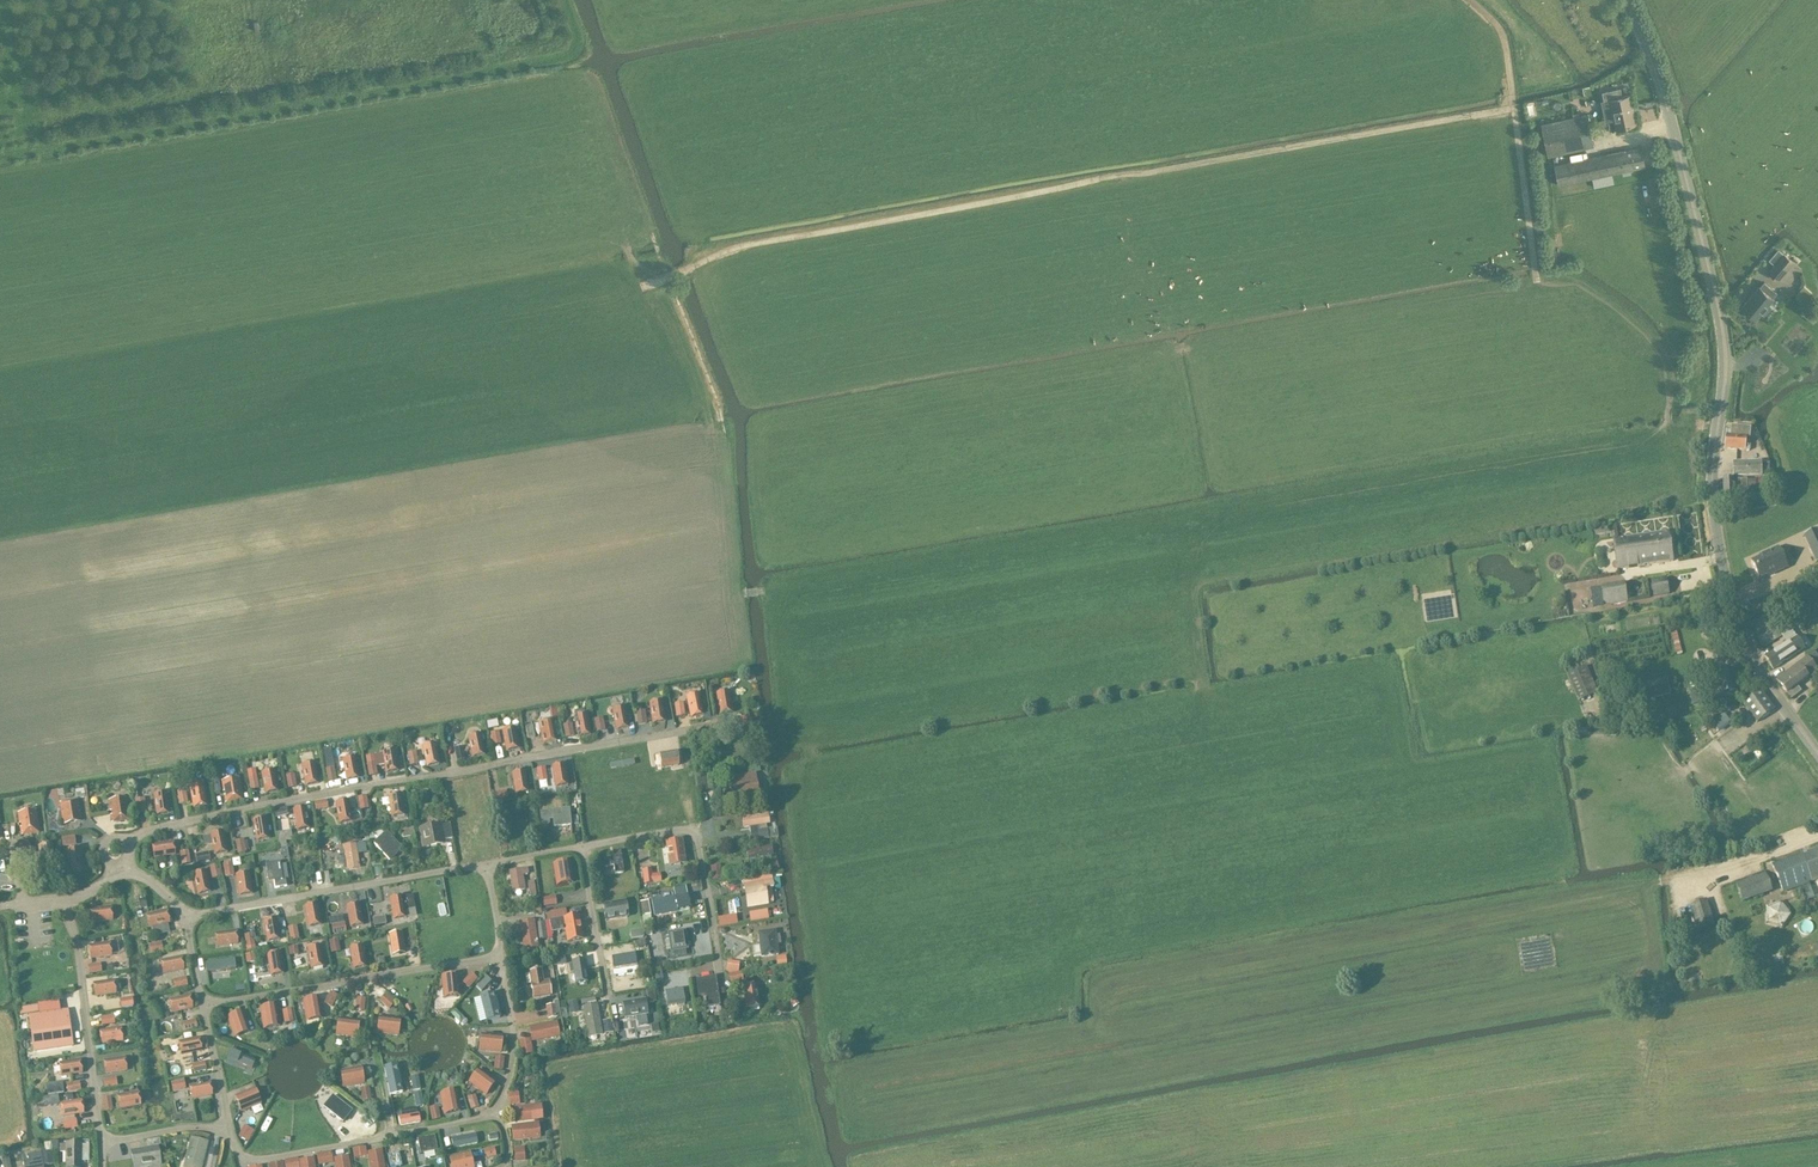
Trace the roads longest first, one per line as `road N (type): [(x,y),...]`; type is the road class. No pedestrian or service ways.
road 1 (track): [(667,276),(736,247),(1515,108),(1500,24),(1470,0)]
road 2 (unclassified): [(1817,742),(1768,676),(1739,610),(1714,500),(1727,331),(1675,117),(1633,0)]
road 3 (track): [(1515,108),(1538,281)]

